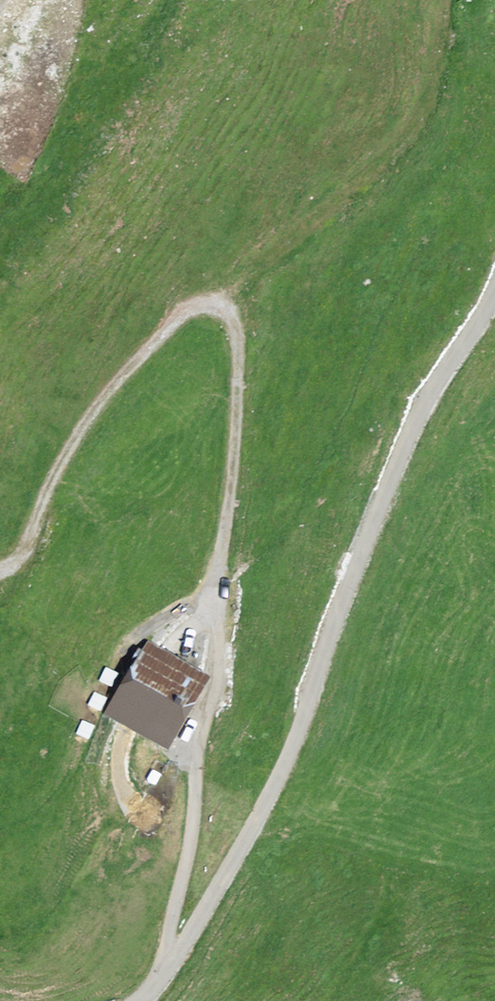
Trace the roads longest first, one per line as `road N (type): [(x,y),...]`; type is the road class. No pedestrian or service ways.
road 1 (track): [(167,975),(167,936),(188,863),(218,668),(238,355),(230,313),(209,304),(182,313),(105,398),(56,476),(26,563),(0,578)]
road 2 (unclassified): [(138,1000),(167,975),(277,794),(426,401),(494,298)]
road 3 (track): [(209,304),(394,148),(420,115),(438,67),(447,0)]

